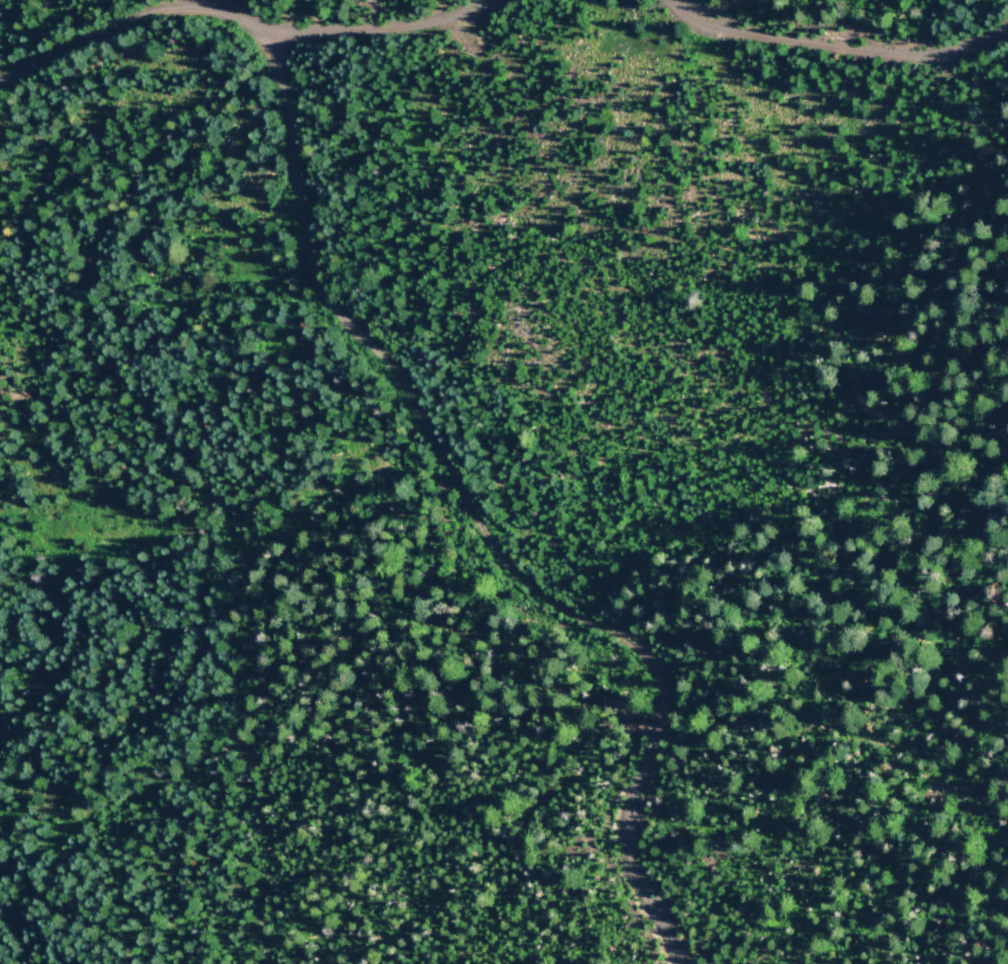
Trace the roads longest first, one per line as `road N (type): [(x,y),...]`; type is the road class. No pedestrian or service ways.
road 1 (track): [(0,89),(168,9),(217,10),(262,32),(290,139),(298,230),(330,304),(397,370),(512,574),(659,667),(665,724),(631,817),(637,874),(674,963)]
road 2 (track): [(672,0),(724,38),(925,62),(1007,6)]
road 3 (track): [(262,32),(404,33),(477,0)]

